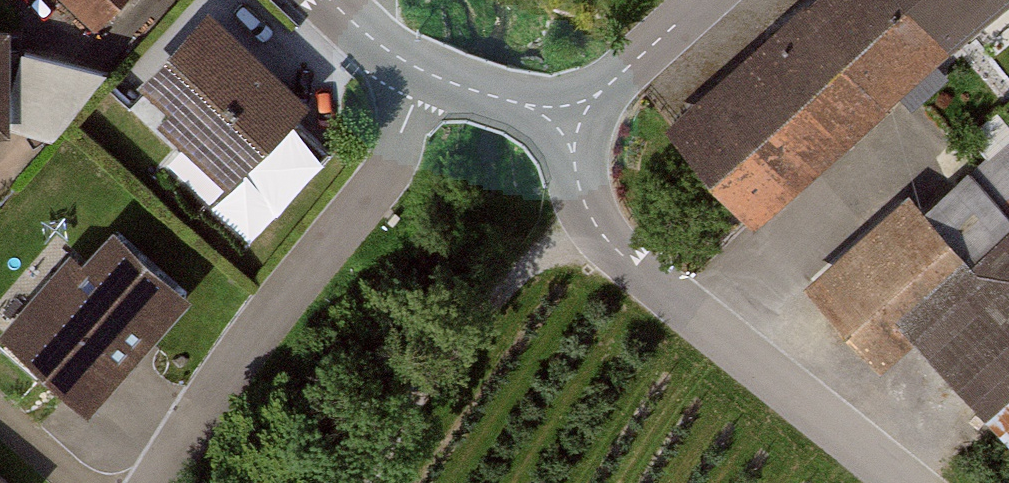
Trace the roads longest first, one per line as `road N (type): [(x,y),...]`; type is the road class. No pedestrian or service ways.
road 1 (unclassified): [(570,125),(600,234),(914,482)]
road 2 (residential): [(414,77),(382,184),(153,482)]
road 3 (track): [(600,234),(526,269),(443,361),(368,482)]
road 4 (residential): [(700,0),(570,125)]
road 5 (residential): [(414,77),(570,125)]

